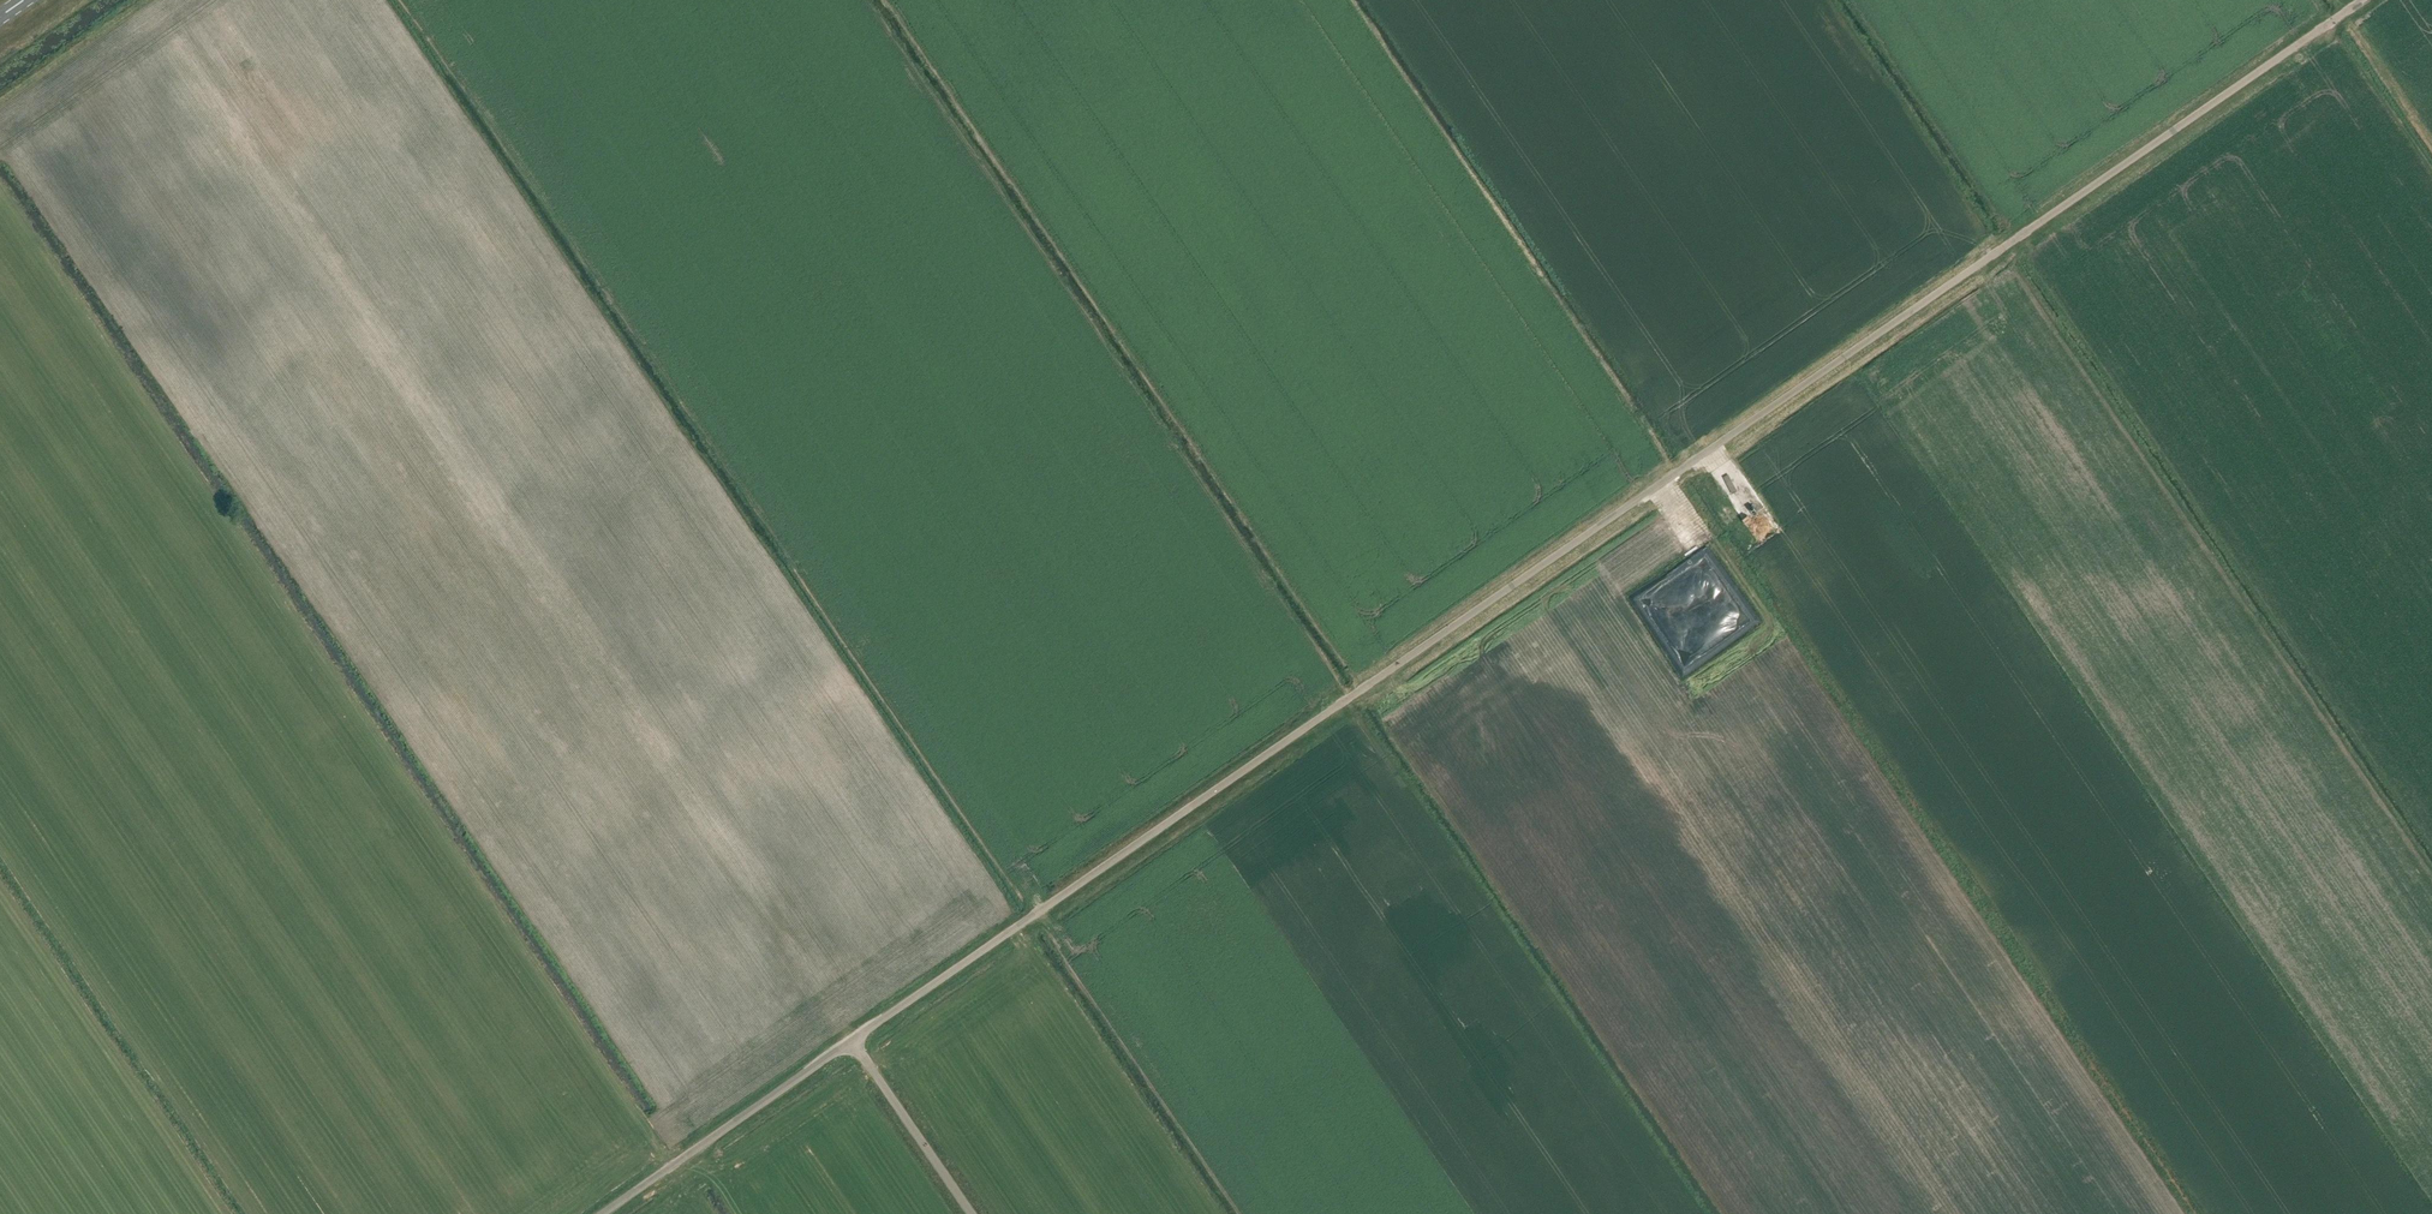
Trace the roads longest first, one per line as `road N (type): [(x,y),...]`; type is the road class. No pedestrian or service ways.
road 1 (unclassified): [(854,1040),(2362,0)]
road 2 (unclassified): [(603,1213),(854,1040)]
road 3 (unclassified): [(854,1040),(973,1213)]

